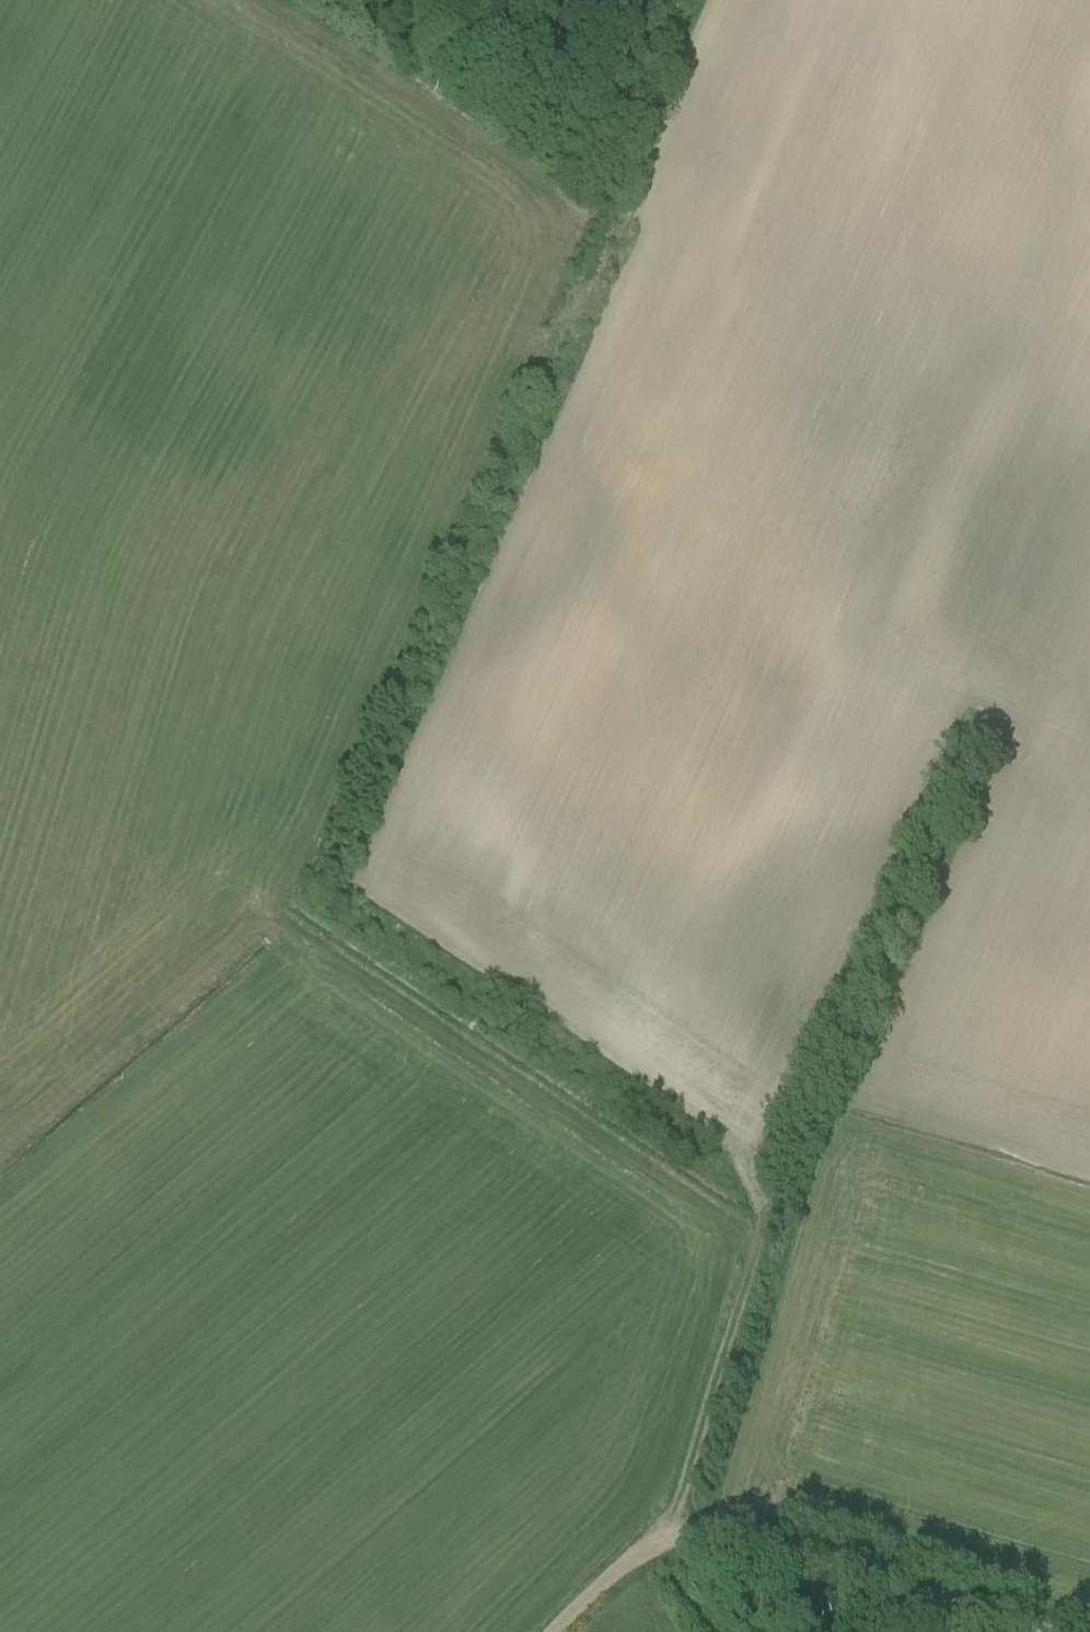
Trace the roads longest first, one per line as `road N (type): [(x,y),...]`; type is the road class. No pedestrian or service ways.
road 1 (track): [(673,1513),(783,1164),(992,712)]
road 2 (track): [(1070,1631),(673,1513)]
road 3 (track): [(560,1631),(673,1513)]

